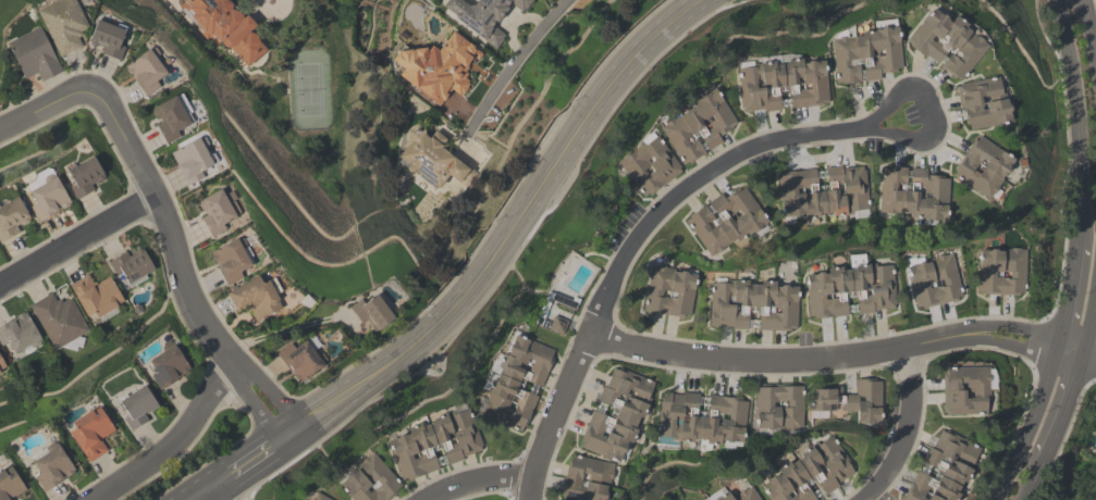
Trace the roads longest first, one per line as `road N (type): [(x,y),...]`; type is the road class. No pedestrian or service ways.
road 1 (secondary): [(294,436),(455,315),(534,213),(629,59),(703,0)]
road 2 (residential): [(531,499),(539,458),(619,263),(643,228),(739,153),(781,138),(862,128)]
road 3 (residential): [(592,334),(657,351),(750,361),(871,353),(972,333),(1095,359)]
road 4 (residential): [(82,91),(100,98),(156,201),(211,336),(294,436)]
road 5 (tertiary): [(1057,0),(1076,83),(1082,242)]
road 6 (residential): [(94,499),(165,451),(236,370)]
road 7 (residential): [(862,128),(924,140),(932,135),(932,108),(907,89),(862,128)]
road 8 (residential): [(0,284),(156,201)]
road 9 (residential): [(902,348),(909,424),(886,475),(861,499)]
road 10 (residential): [(566,0),(467,134)]
road 11 (tertiary): [(1060,349),(995,499)]
road 12 (tertiary): [(1039,468),(1082,354)]

